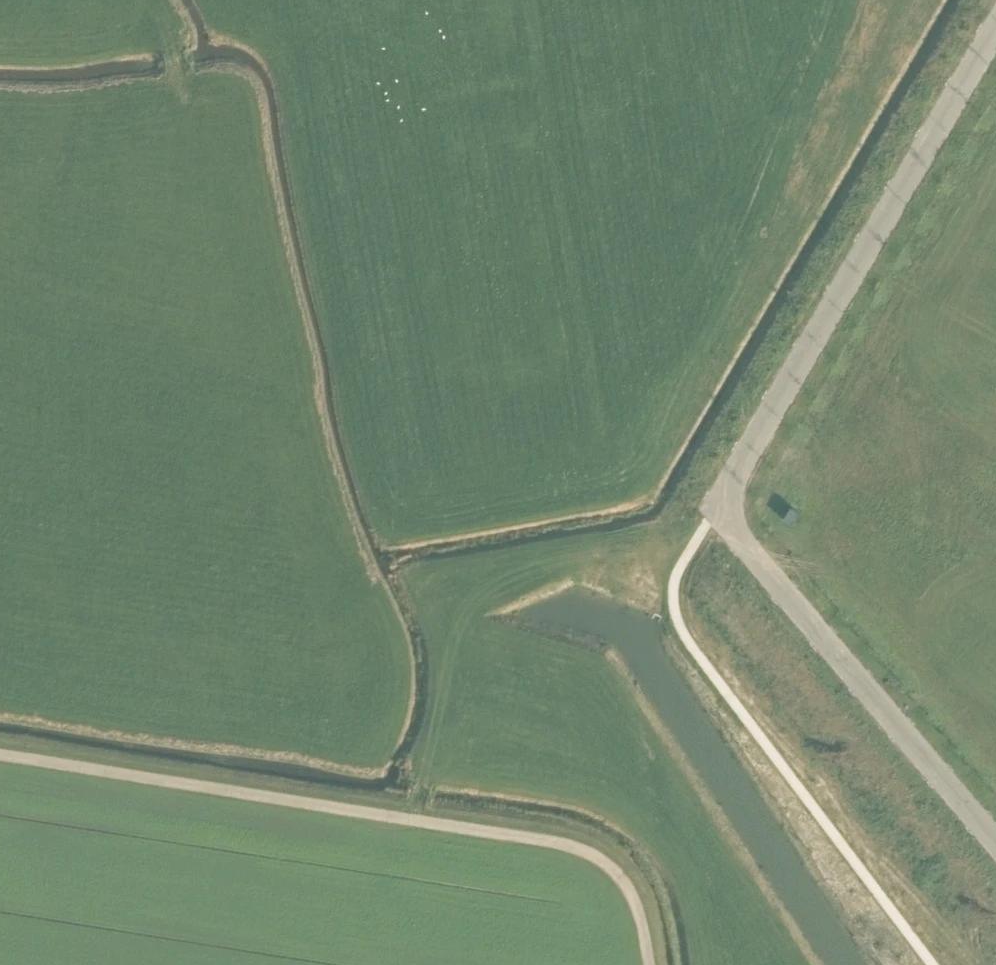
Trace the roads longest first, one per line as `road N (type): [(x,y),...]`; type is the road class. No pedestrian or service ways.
road 1 (unclassified): [(995,30),(714,509),(995,843)]
road 2 (unclassified): [(649,964),(625,883),(570,845),(0,754)]

